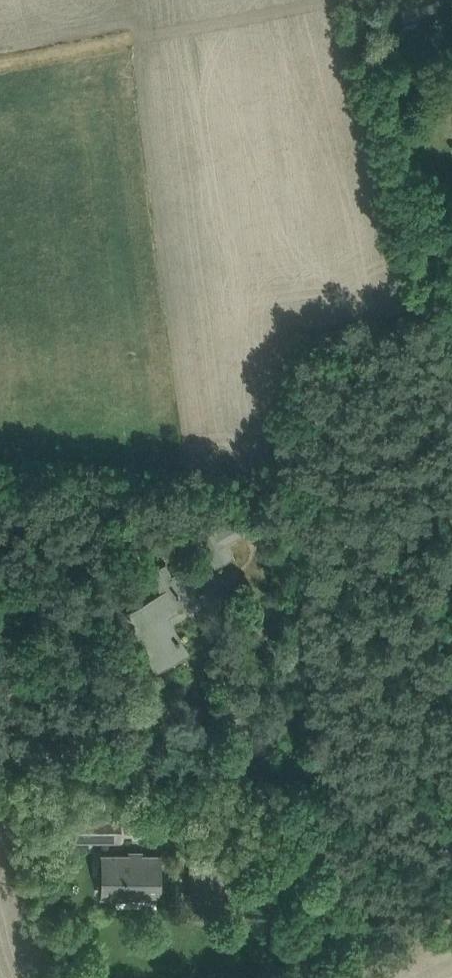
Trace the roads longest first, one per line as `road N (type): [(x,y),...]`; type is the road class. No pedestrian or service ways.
road 1 (unclassified): [(0,753),(451,764)]
road 2 (unclassified): [(379,0),(0,52)]

